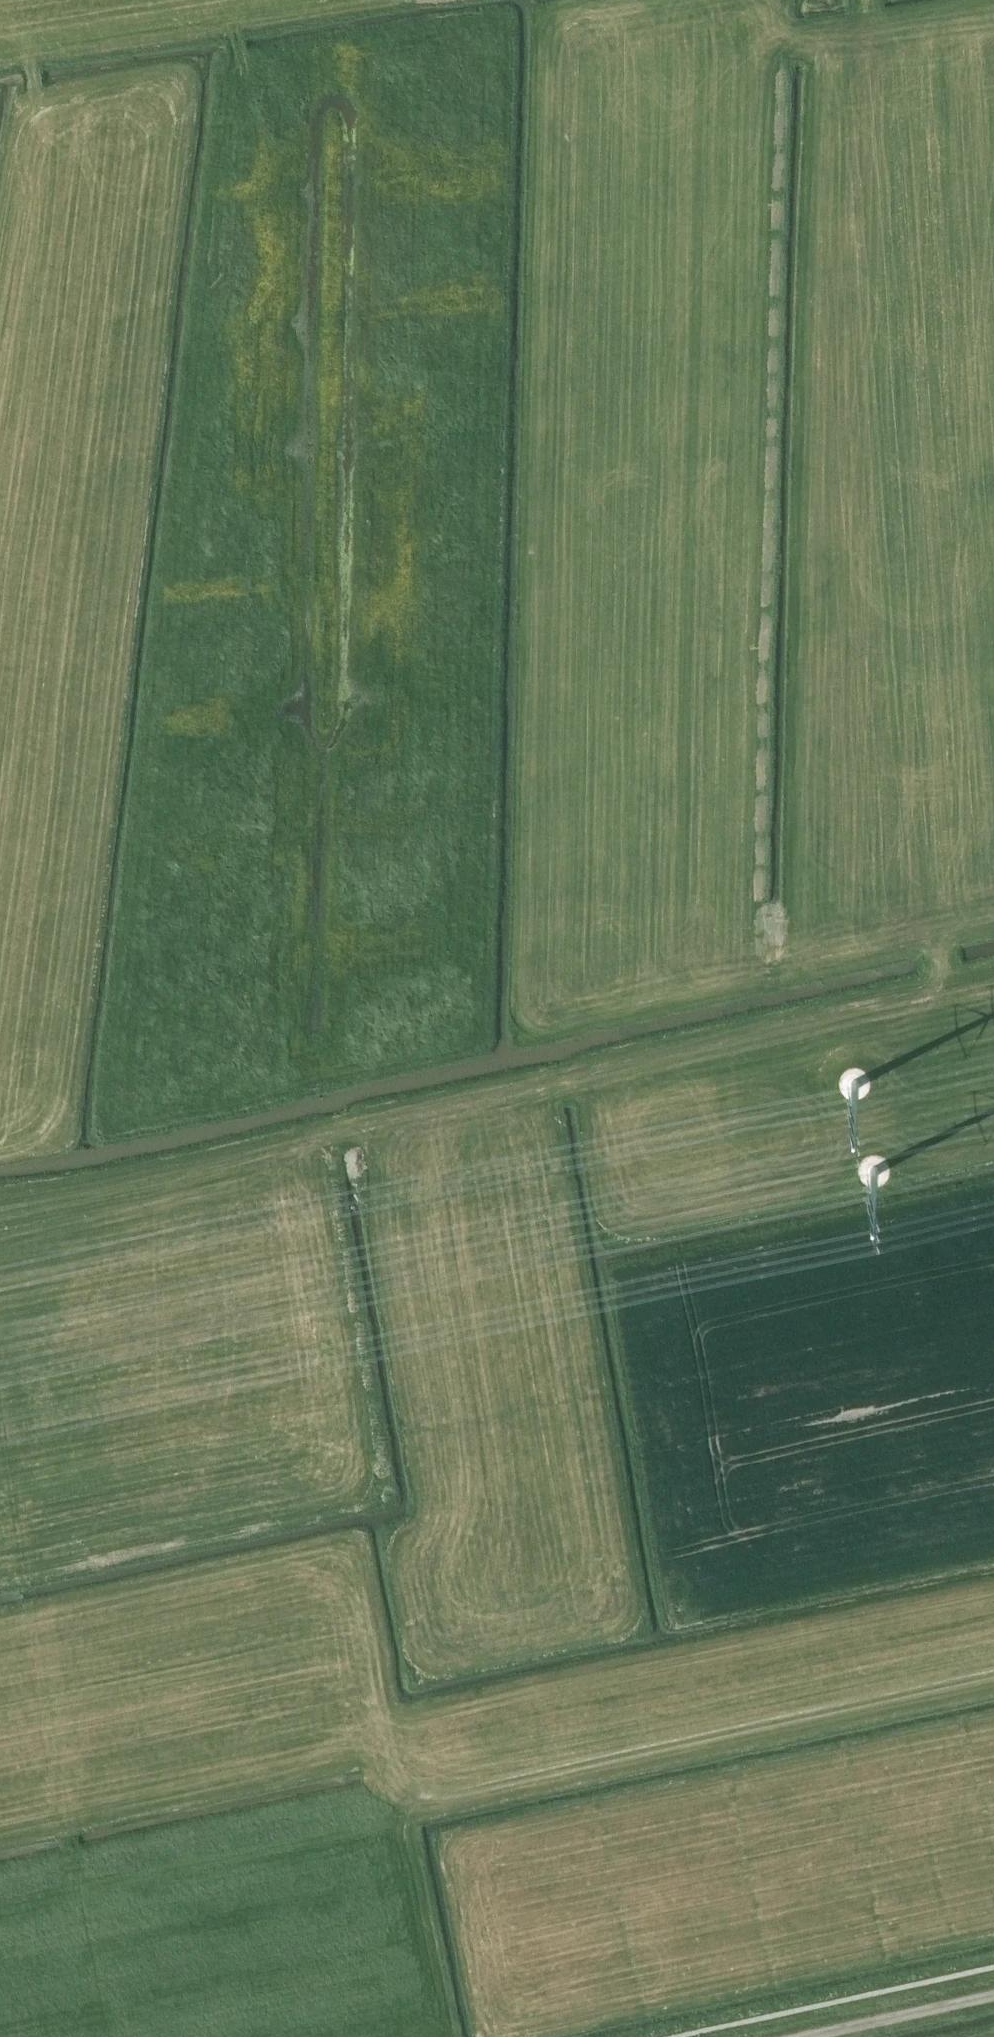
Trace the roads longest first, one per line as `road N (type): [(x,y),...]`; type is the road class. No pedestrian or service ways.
road 1 (track): [(802,2036),(993,1995)]

